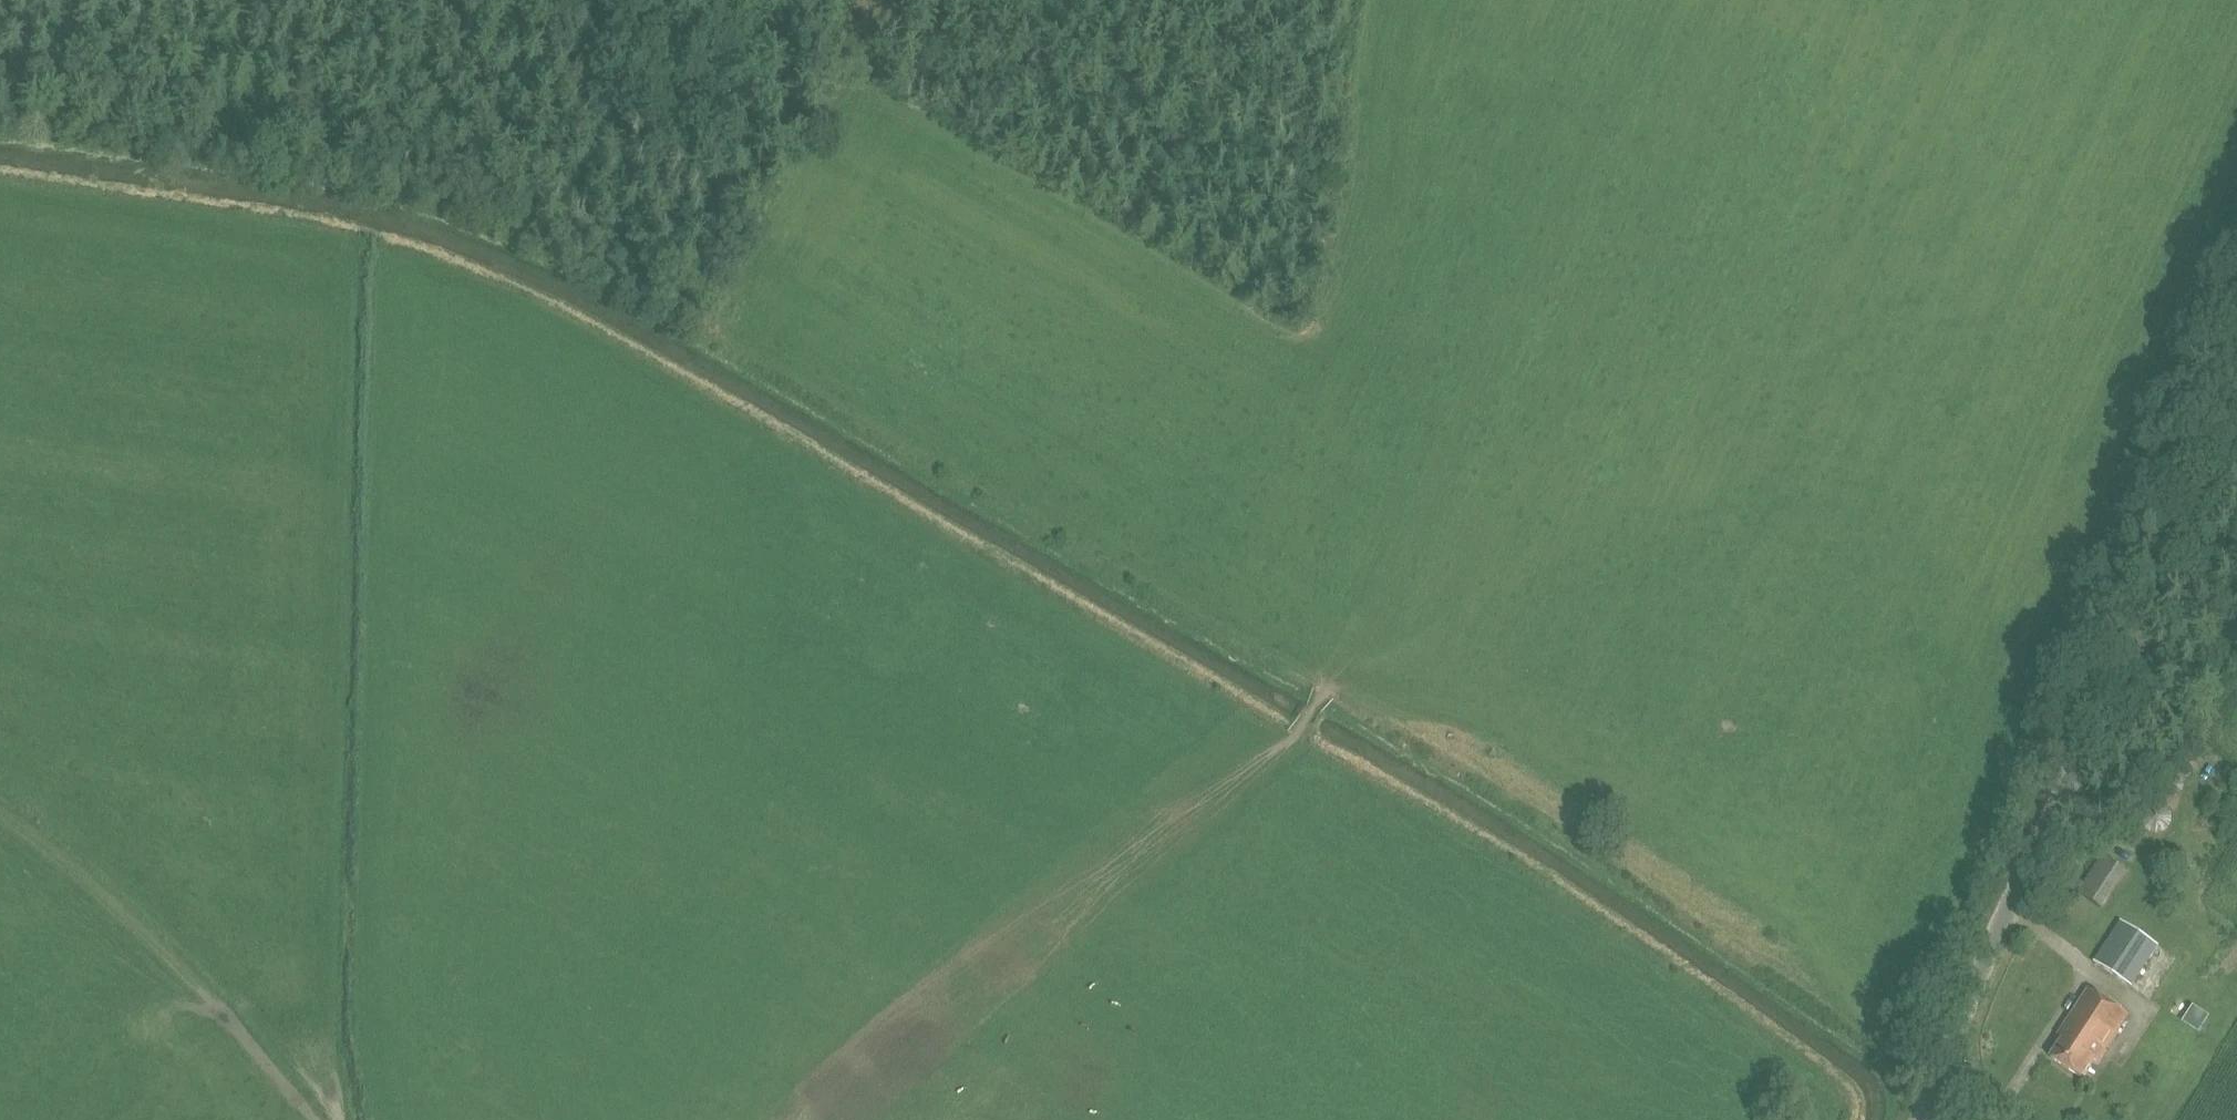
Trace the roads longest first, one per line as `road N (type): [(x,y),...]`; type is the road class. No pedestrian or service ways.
road 1 (unclassified): [(1944,1080),(2006,907),(2236,430)]

